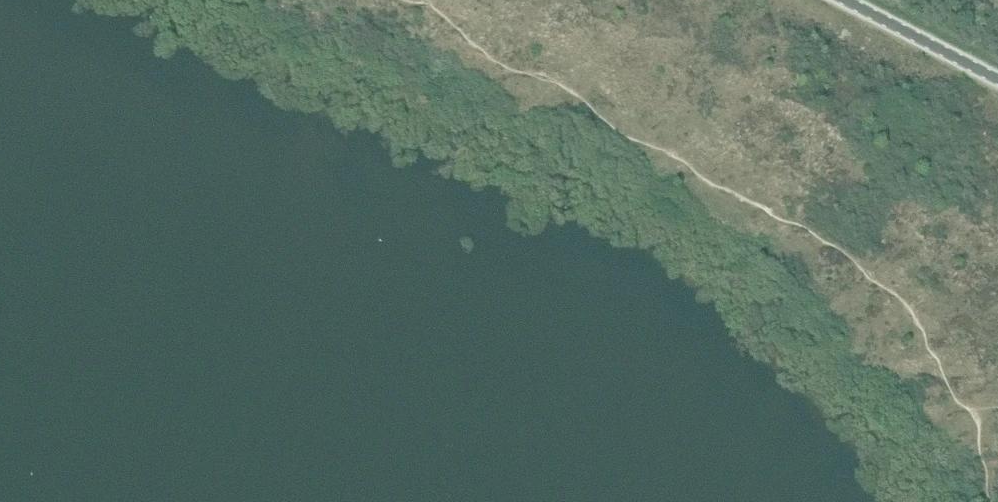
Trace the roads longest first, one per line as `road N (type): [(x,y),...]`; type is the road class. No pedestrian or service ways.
road 1 (unclassified): [(997,82),(841,0)]

